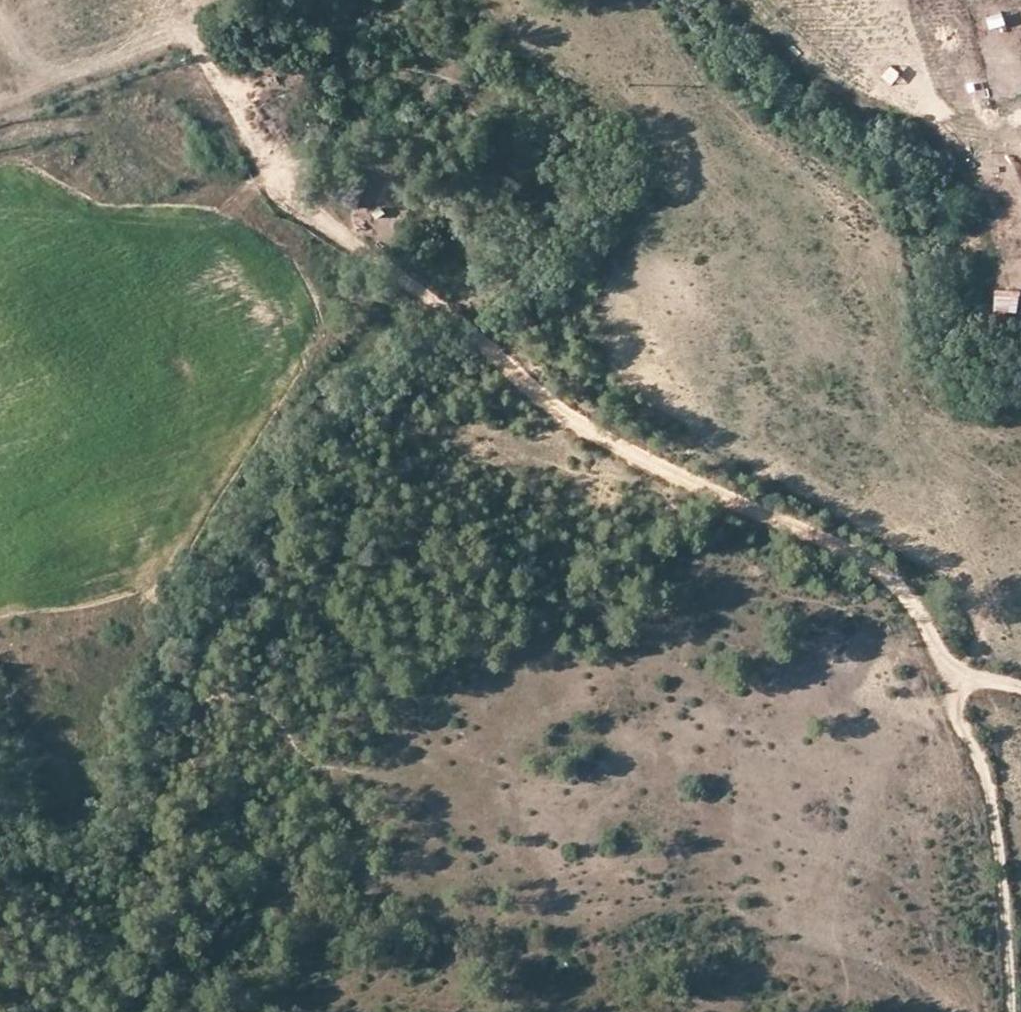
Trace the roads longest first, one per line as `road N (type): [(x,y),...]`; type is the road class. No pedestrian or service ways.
road 1 (track): [(292,214),(460,314),(559,409),(603,437),(875,565),(907,592),(958,680)]
road 2 (track): [(1020,688),(958,680),(957,709),(990,788),(1009,922),(1012,1011)]

